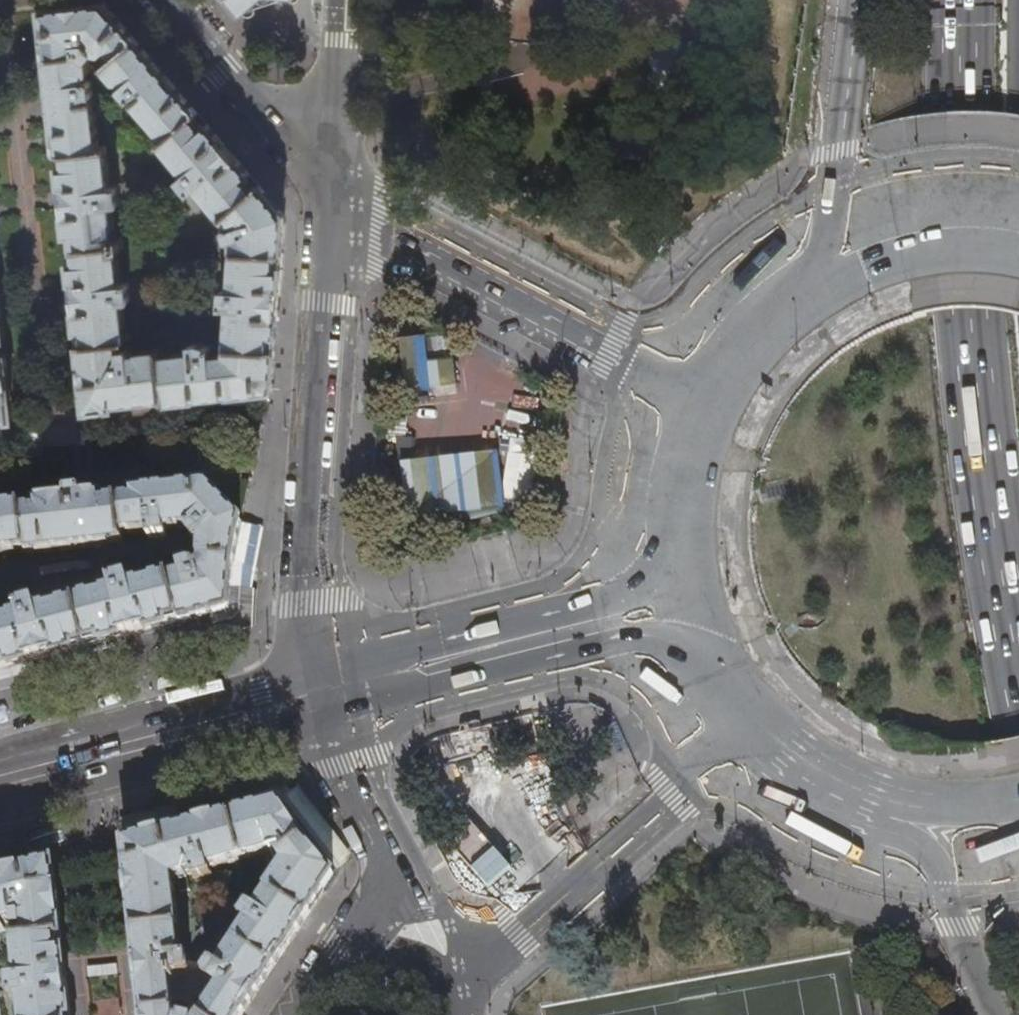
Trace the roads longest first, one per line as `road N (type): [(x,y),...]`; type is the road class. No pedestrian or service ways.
road 1 (trunk): [(855,0),(830,184),(694,311),(644,334),(619,332),(335,196)]
road 2 (primary): [(316,672),(579,603),(622,616),(662,648),(736,742),(787,788),(873,832),(930,847)]
road 3 (trunk): [(952,0),(953,252),(1018,671)]
road 4 (primary): [(335,196),(305,606),(316,672)]
road 5 (primary): [(0,807),(272,734),(316,672)]
road 6 (primary): [(316,672),(0,754)]
road 7 (residential): [(316,672),(323,746),(386,879),(384,903),(360,936)]
road 8 (residential): [(335,196),(166,0)]
road 9 (residential): [(342,0),(335,196)]
road 10 (trunk): [(930,847),(1000,1014)]
road 11 (residential): [(452,1014),(448,991),(415,962),(360,936)]

